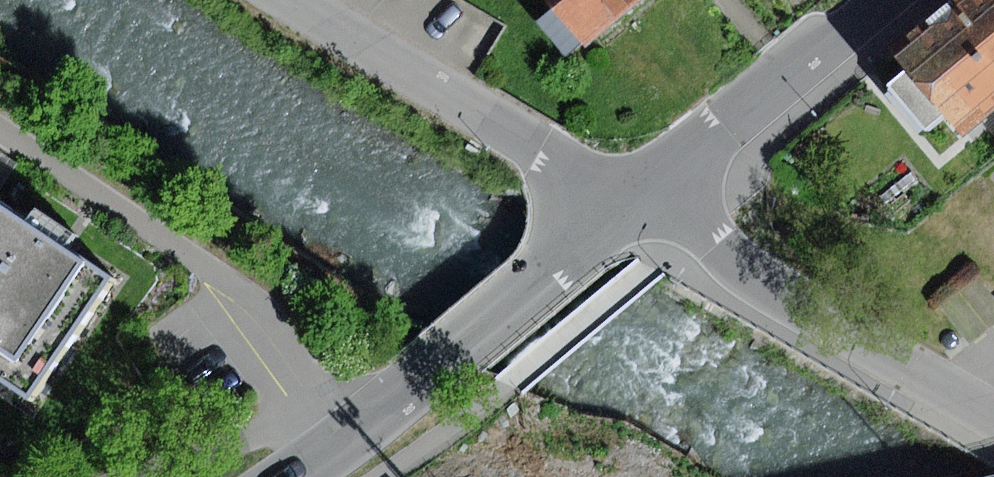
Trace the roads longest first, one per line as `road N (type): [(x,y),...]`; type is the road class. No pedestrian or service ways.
road 1 (residential): [(291,476),(631,202)]
road 2 (residential): [(631,202),(993,419)]
road 3 (residential): [(297,0),(631,202)]
road 4 (residential): [(631,202),(872,0)]

